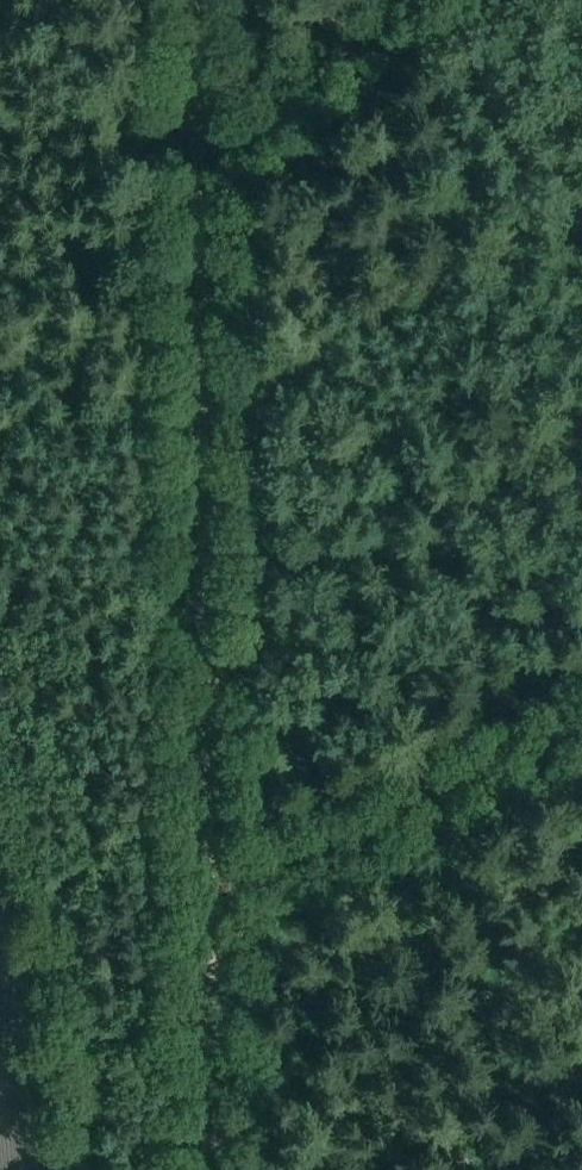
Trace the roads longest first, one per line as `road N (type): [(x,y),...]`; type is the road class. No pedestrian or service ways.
road 1 (track): [(211,1169),(194,0)]
road 2 (track): [(207,891),(581,698)]
road 3 (track): [(41,1169),(20,964),(0,881)]
road 4 (track): [(197,154),(379,0)]

